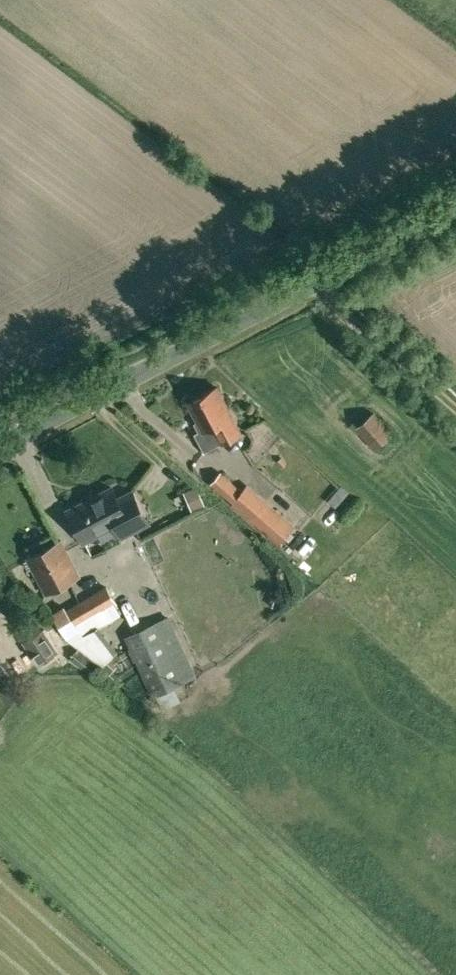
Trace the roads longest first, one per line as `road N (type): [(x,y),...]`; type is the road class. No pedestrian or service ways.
road 1 (unclassified): [(0,449),(455,212)]
road 2 (track): [(455,411),(338,306),(328,283)]

